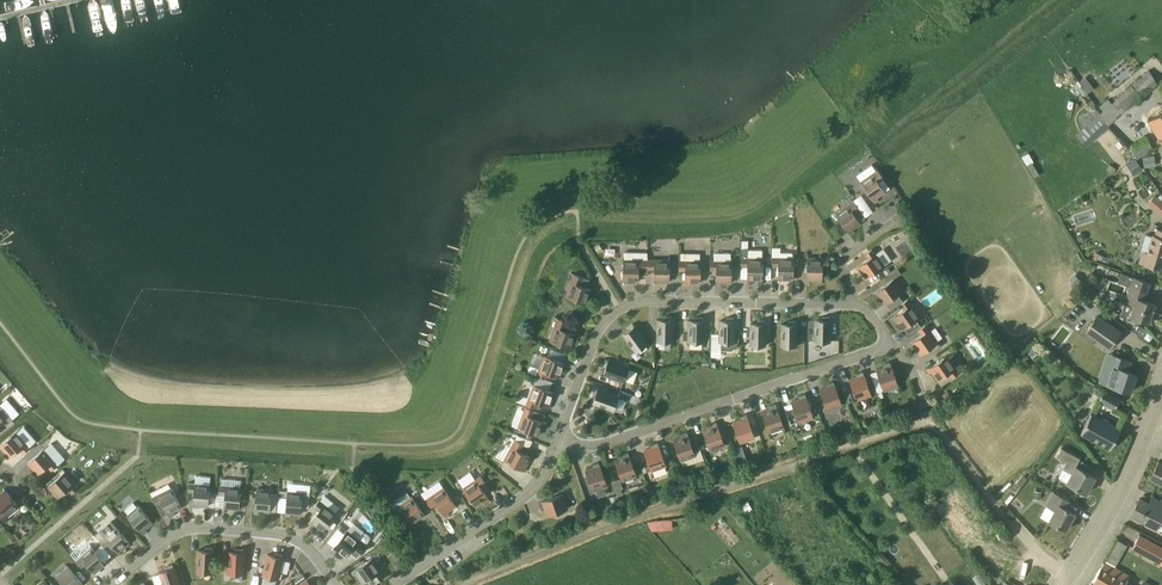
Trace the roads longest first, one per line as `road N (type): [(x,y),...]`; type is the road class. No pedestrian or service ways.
road 1 (residential): [(856,304),(655,299),(620,308),(594,340),(562,442)]
road 2 (residential): [(562,442),(602,444),(892,343)]
road 3 (residential): [(335,584),(298,545),(192,531),(117,584)]
road 4 (residential): [(1063,584),(1126,481),(1161,380)]
road 5 (residential): [(562,442),(525,497),(397,584)]
road 6 (track): [(1069,576),(1008,522),(927,428)]

